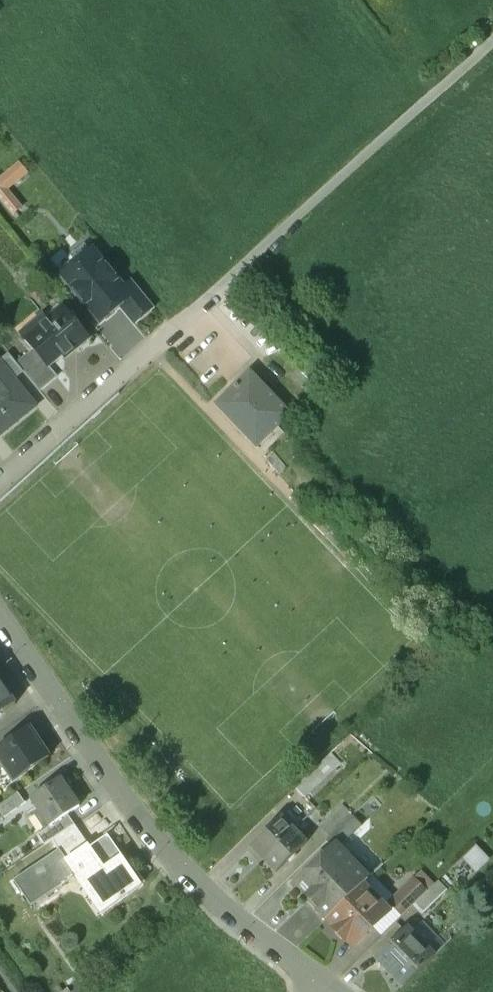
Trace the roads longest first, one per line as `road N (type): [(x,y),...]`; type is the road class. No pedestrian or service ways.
road 1 (residential): [(0,486),(492,43)]
road 2 (residential): [(0,626),(109,799),(155,850),(318,988)]

